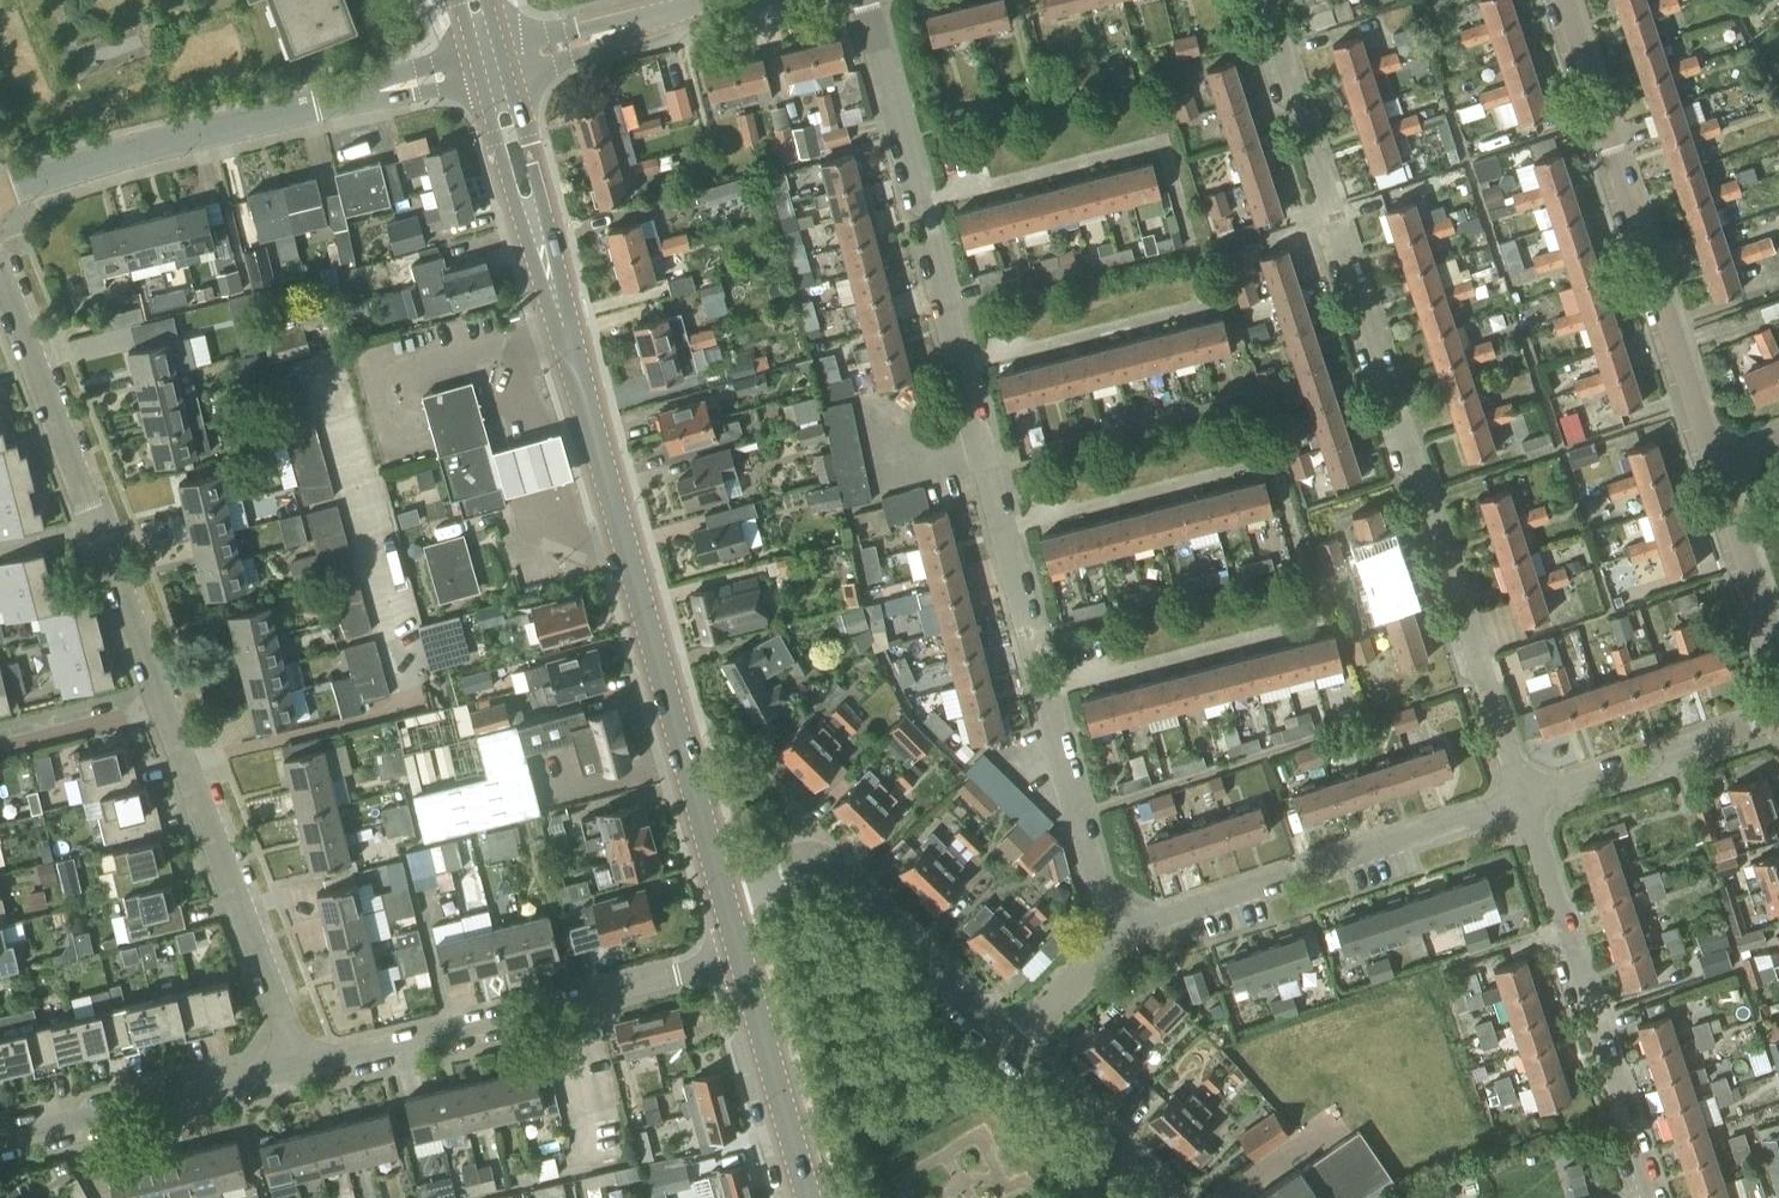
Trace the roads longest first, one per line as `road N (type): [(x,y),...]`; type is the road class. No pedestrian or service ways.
road 1 (residential): [(1110,945),(1047,702),(1035,685),(1029,631),(932,263),(933,241),(866,0)]
road 2 (residential): [(1522,799),(1262,0)]
road 3 (secondary): [(720,888),(536,230)]
road 4 (residential): [(1715,464),(1564,0)]
road 5 (residential): [(164,706),(0,271)]
road 6 (residential): [(741,961),(299,1068)]
road 7 (residential): [(1110,945),(1129,929),(1286,873),(1522,799)]
road 8 (residential): [(1652,1197),(1522,799)]
road 9 (residential): [(299,1068),(164,706)]
road 10 (residential): [(0,191),(367,93)]
road 11 (residential): [(1012,1045),(824,867),(797,865),(720,888)]
road 12 (residential): [(299,1068),(0,1141)]
road 13 (residential): [(1522,799),(1778,718)]
road 14 (secondary): [(809,1197),(741,961)]
road 15 (residential): [(1167,1197),(1012,1045)]
road 16 (residential): [(1778,661),(1715,464)]
road 17 (residential): [(164,706),(0,750)]
road 18 (secondary): [(481,78),(514,197),(536,230)]
road 19 (secondary): [(536,230),(539,192),(506,73)]
road 20 (residential): [(1012,1045),(1110,945)]
road 21 (residential): [(506,73),(591,52),(623,29)]
road 22 (residential): [(623,29),(586,26),(499,48)]

